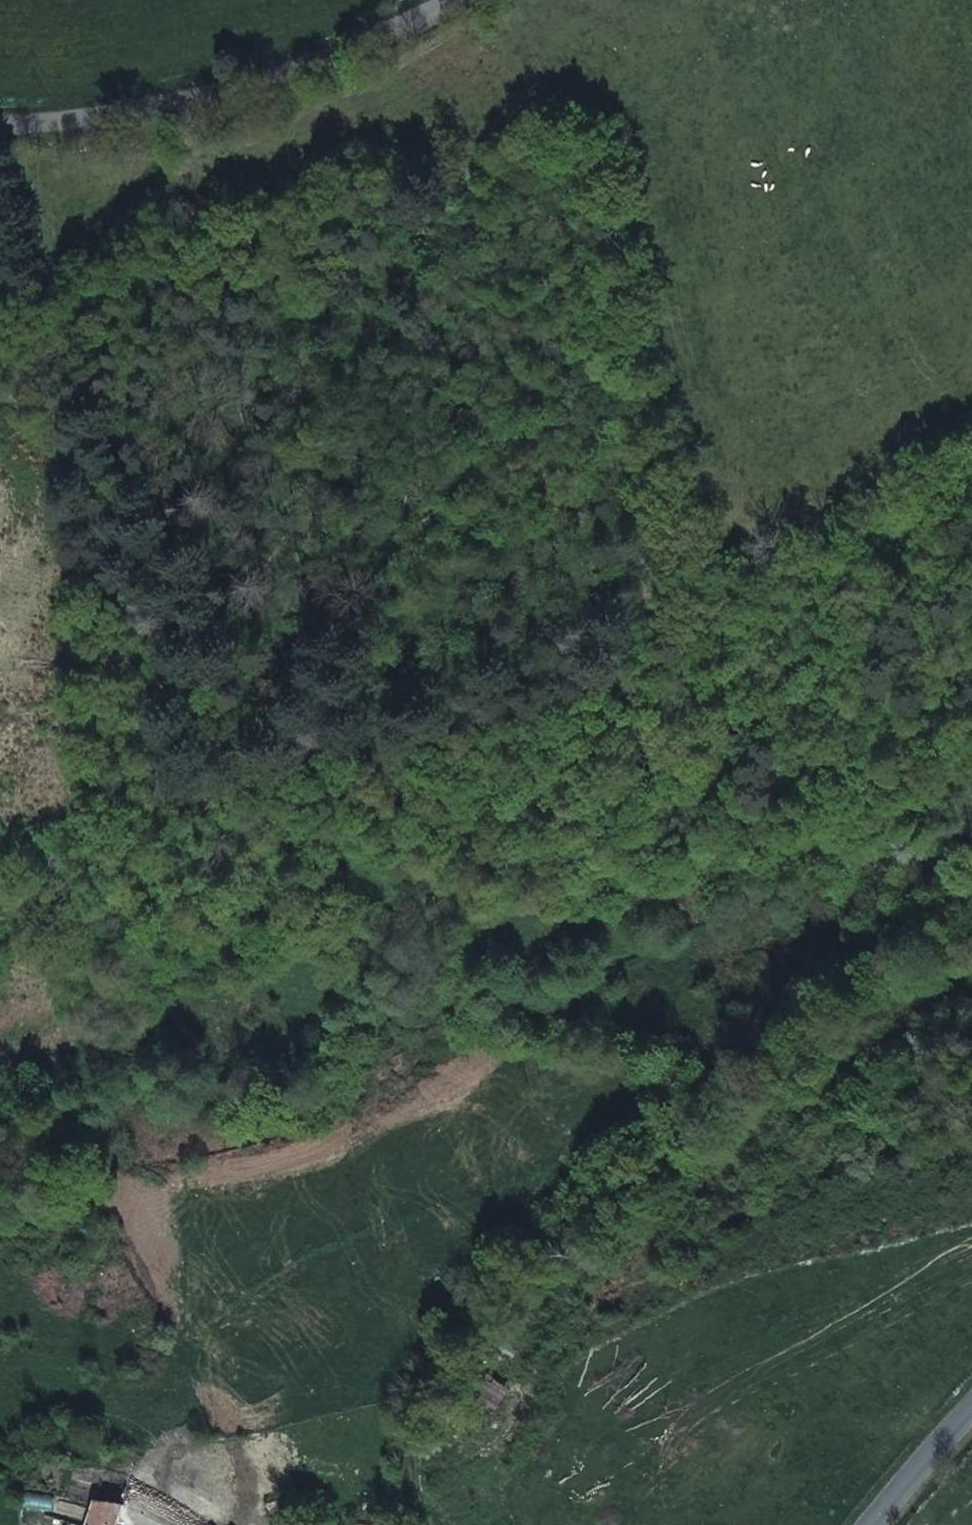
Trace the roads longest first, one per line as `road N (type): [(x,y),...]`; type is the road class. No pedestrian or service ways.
road 1 (unclassified): [(444,0),(412,21),(201,103),(0,118)]
road 2 (secondary): [(971,1414),(871,1524)]

